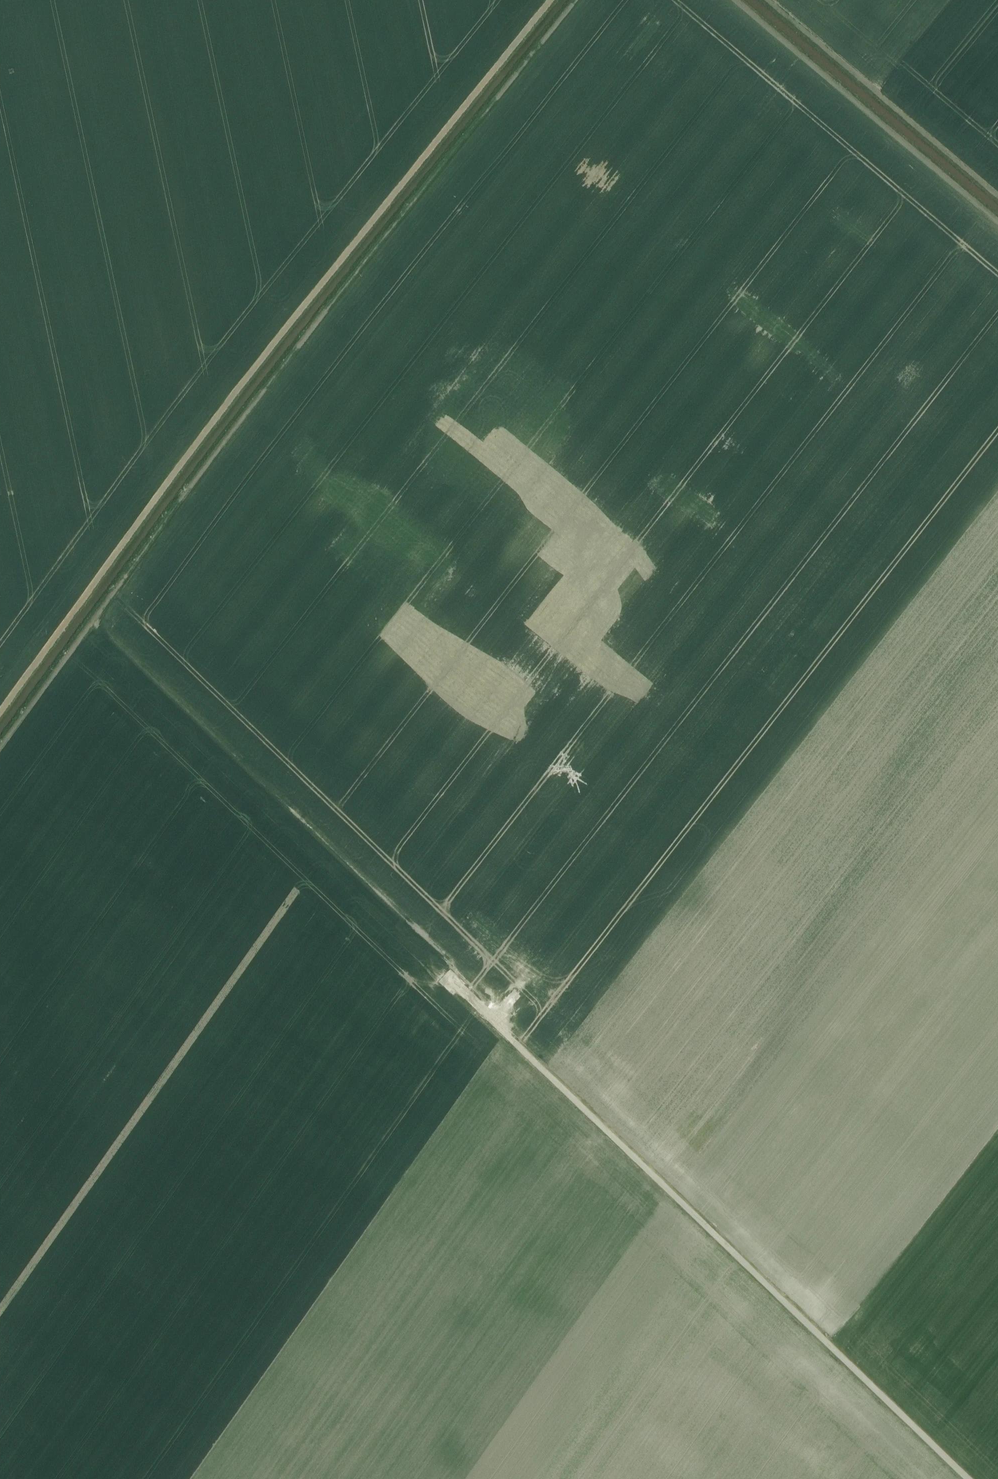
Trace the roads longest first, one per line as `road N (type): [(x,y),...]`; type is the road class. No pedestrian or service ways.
road 1 (unclassified): [(970,1478),(448,977)]

